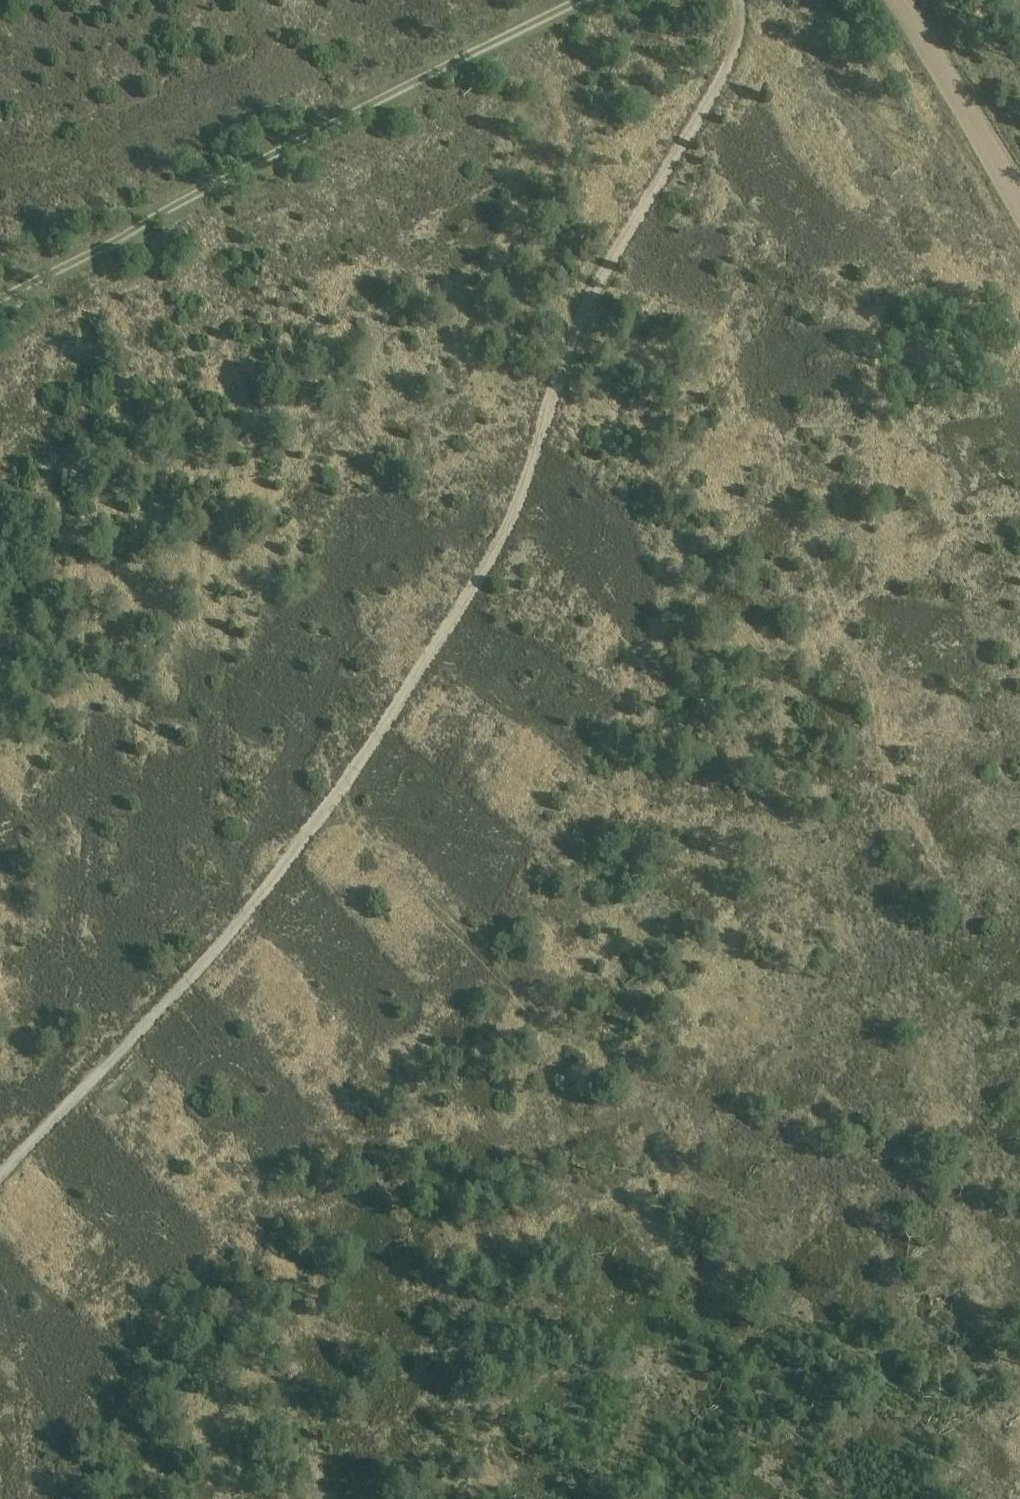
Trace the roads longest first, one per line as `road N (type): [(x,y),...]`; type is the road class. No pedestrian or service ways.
road 1 (track): [(1019,212),(889,0)]

